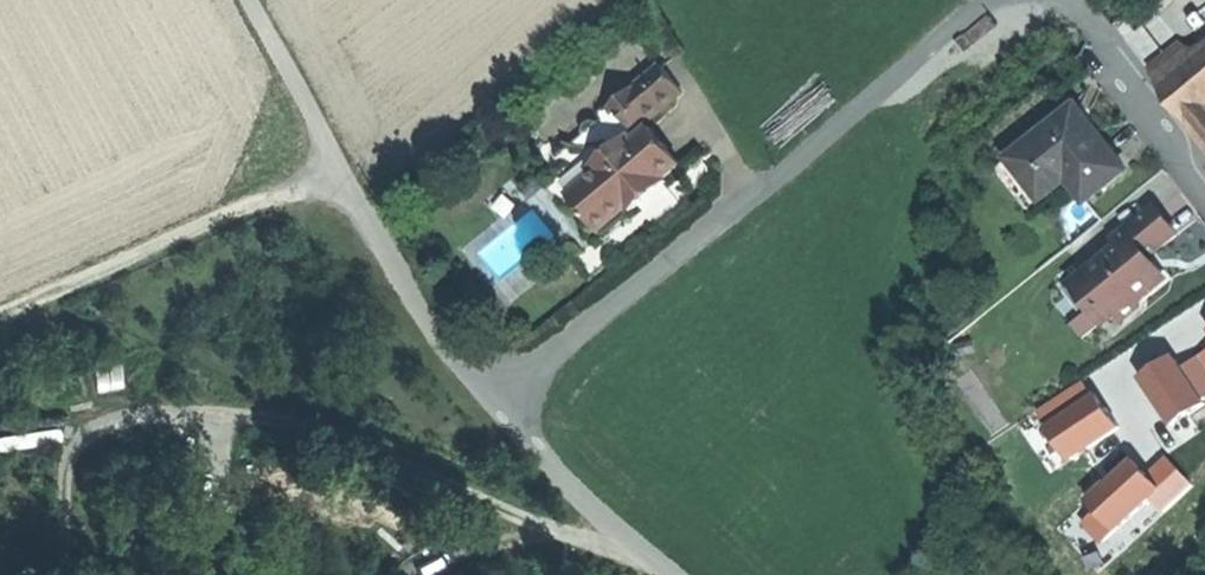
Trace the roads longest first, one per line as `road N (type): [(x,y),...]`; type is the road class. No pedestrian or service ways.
road 1 (residential): [(983,0),(763,193),(491,395)]
road 2 (residential): [(337,166),(0,317)]
road 3 (residential): [(337,166),(454,351),(491,395)]
road 4 (residential): [(491,395),(565,486),(667,574)]
road 5 (residential): [(1204,184),(1075,0)]
road 6 (unclassified): [(248,0),(337,166)]

